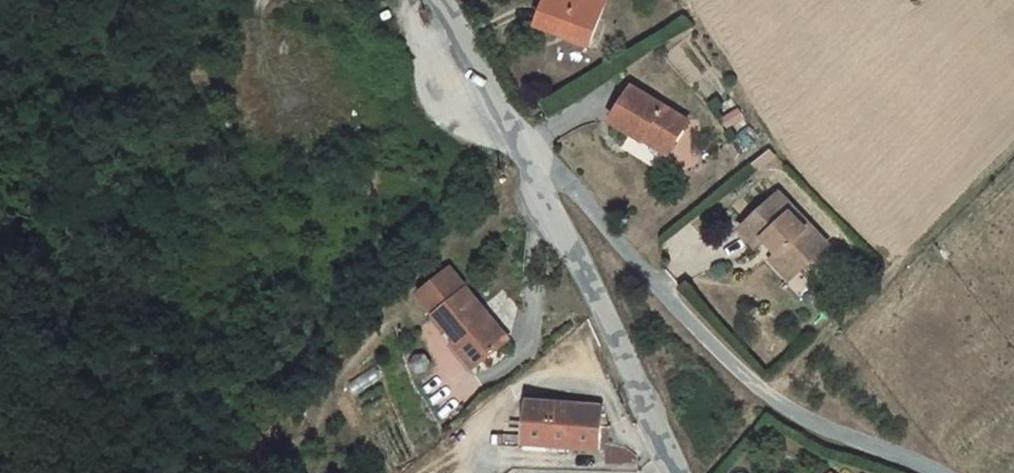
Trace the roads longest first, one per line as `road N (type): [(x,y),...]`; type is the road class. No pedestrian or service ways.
road 1 (residential): [(527,151),(763,395),(803,423),(929,472)]
road 2 (unclassified): [(670,472),(527,151)]
road 3 (unclassified): [(527,151),(440,0)]

